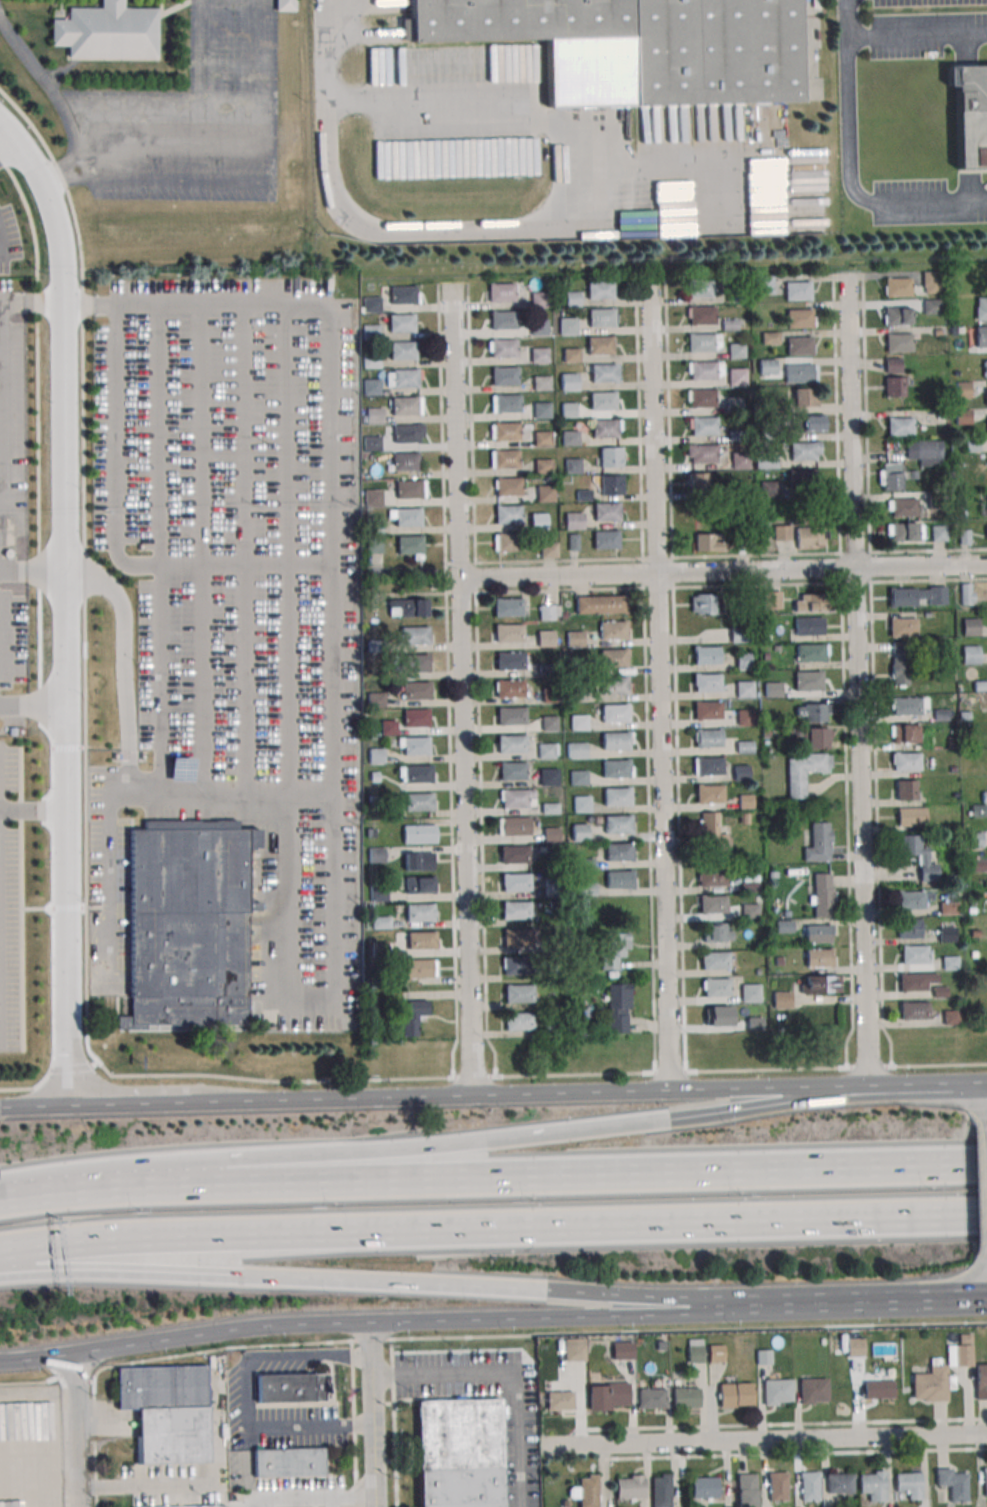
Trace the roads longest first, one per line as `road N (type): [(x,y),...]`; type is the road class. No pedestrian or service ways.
road 1 (tertiary): [(70,1107),(63,264),(53,207),(0,121)]
road 2 (motorway): [(42,1246),(935,1217)]
road 3 (motorway): [(950,1166),(211,1175)]
road 4 (motorway): [(0,1274),(80,1270),(465,1286),(704,1307)]
road 5 (secondary): [(75,1354),(266,1327),(666,1315),(704,1307)]
road 6 (residential): [(472,1100),(458,577)]
road 7 (residential): [(672,1093),(656,572)]
road 8 (residential): [(870,1088),(856,567)]
road 9 (residential): [(548,1450),(986,1437)]
road 10 (motorway): [(791,1093),(693,1116),(487,1141)]
road 11 (residential): [(856,567),(847,274)]
road 12 (residential): [(656,572),(650,281)]
road 13 (residential): [(458,577),(451,287)]
road 14 (motorway): [(487,1141),(250,1160),(211,1175)]
road 15 (secondary): [(472,1100),(198,1105)]
road 16 (primary): [(704,1307),(935,1301)]
road 17 (motorway): [(211,1175),(0,1197)]
road 18 (secondary): [(672,1093),(472,1100)]
road 19 (residential): [(656,572),(856,567)]
road 20 (residential): [(458,577),(656,572)]
road 21 (primary): [(968,1286),(985,1256),(983,1130),(972,1106)]
road 22 (residential): [(376,1506),(370,1322)]
road 23 (residential): [(78,1506),(75,1354)]
road 24 (residential): [(856,567),(986,563)]
road 25 (secondary): [(198,1105),(70,1107)]

